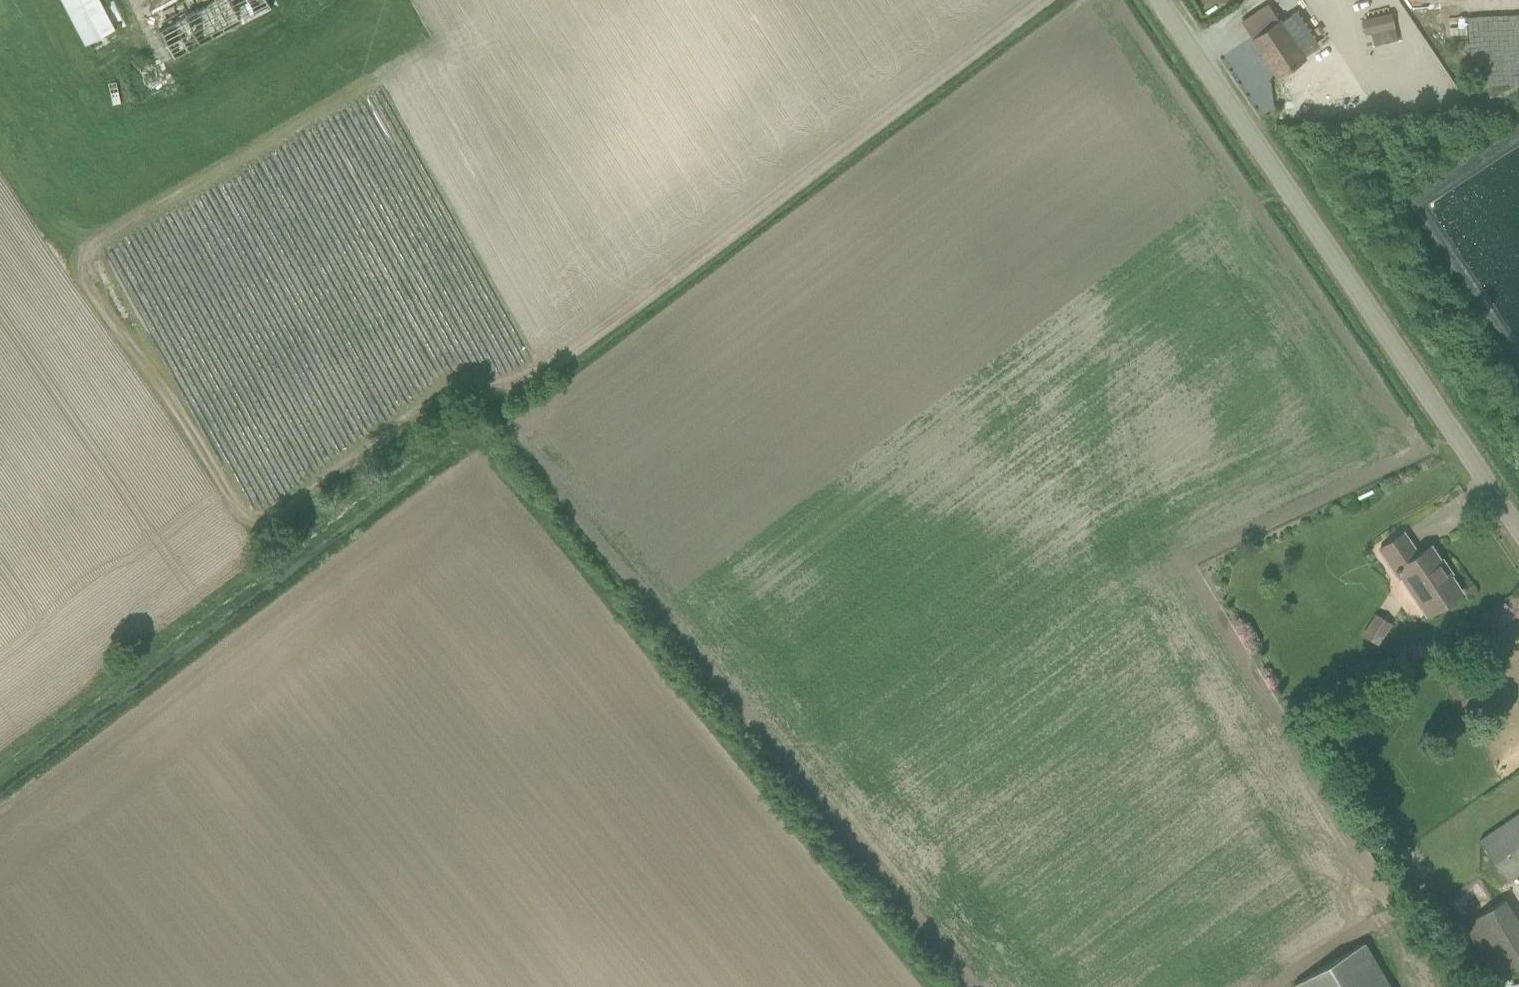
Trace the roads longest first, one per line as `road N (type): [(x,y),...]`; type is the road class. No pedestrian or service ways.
road 1 (unclassified): [(1518,540),(1151,0)]
road 2 (track): [(0,774),(465,431)]

